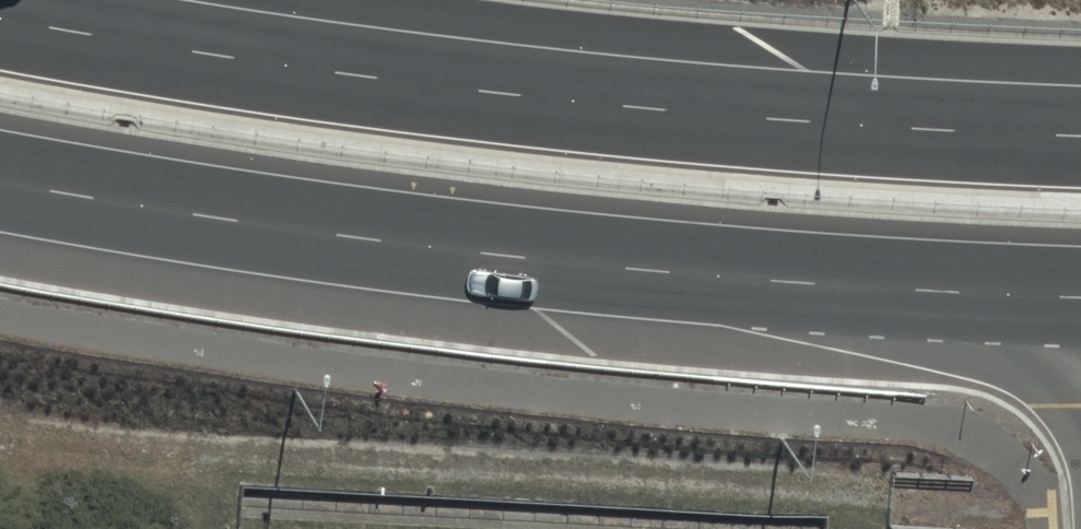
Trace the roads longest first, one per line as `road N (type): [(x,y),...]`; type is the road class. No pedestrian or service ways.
road 1 (trunk): [(0,14),(518,91),(856,124),(1080,129)]
road 2 (trunk): [(885,292),(283,235),(0,185)]
road 3 (trunk): [(1080,424),(1049,381),(990,338),(885,292)]
road 4 (trunk): [(1080,298),(885,292)]

